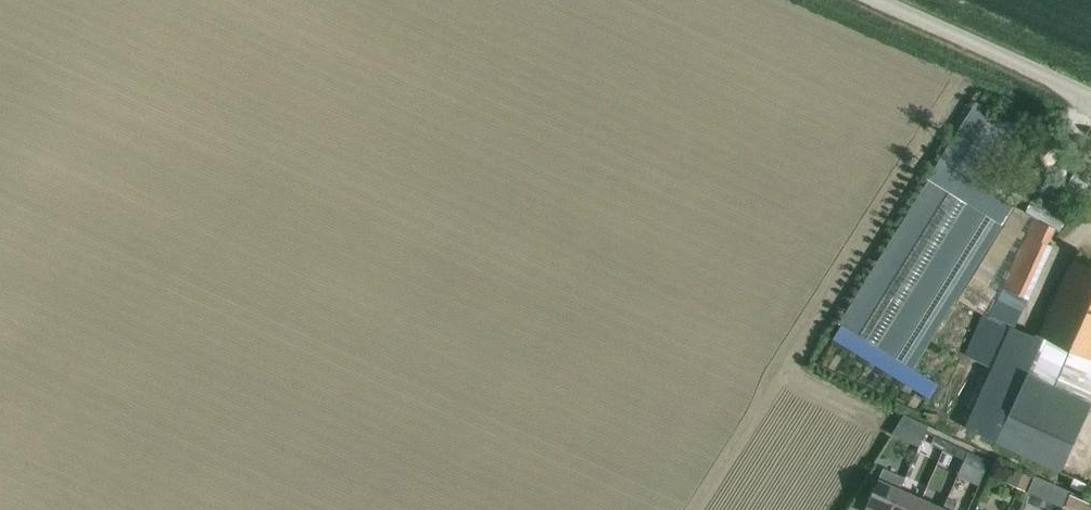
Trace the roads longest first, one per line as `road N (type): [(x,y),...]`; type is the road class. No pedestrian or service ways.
road 1 (unclassified): [(1090,98),(869,0)]

